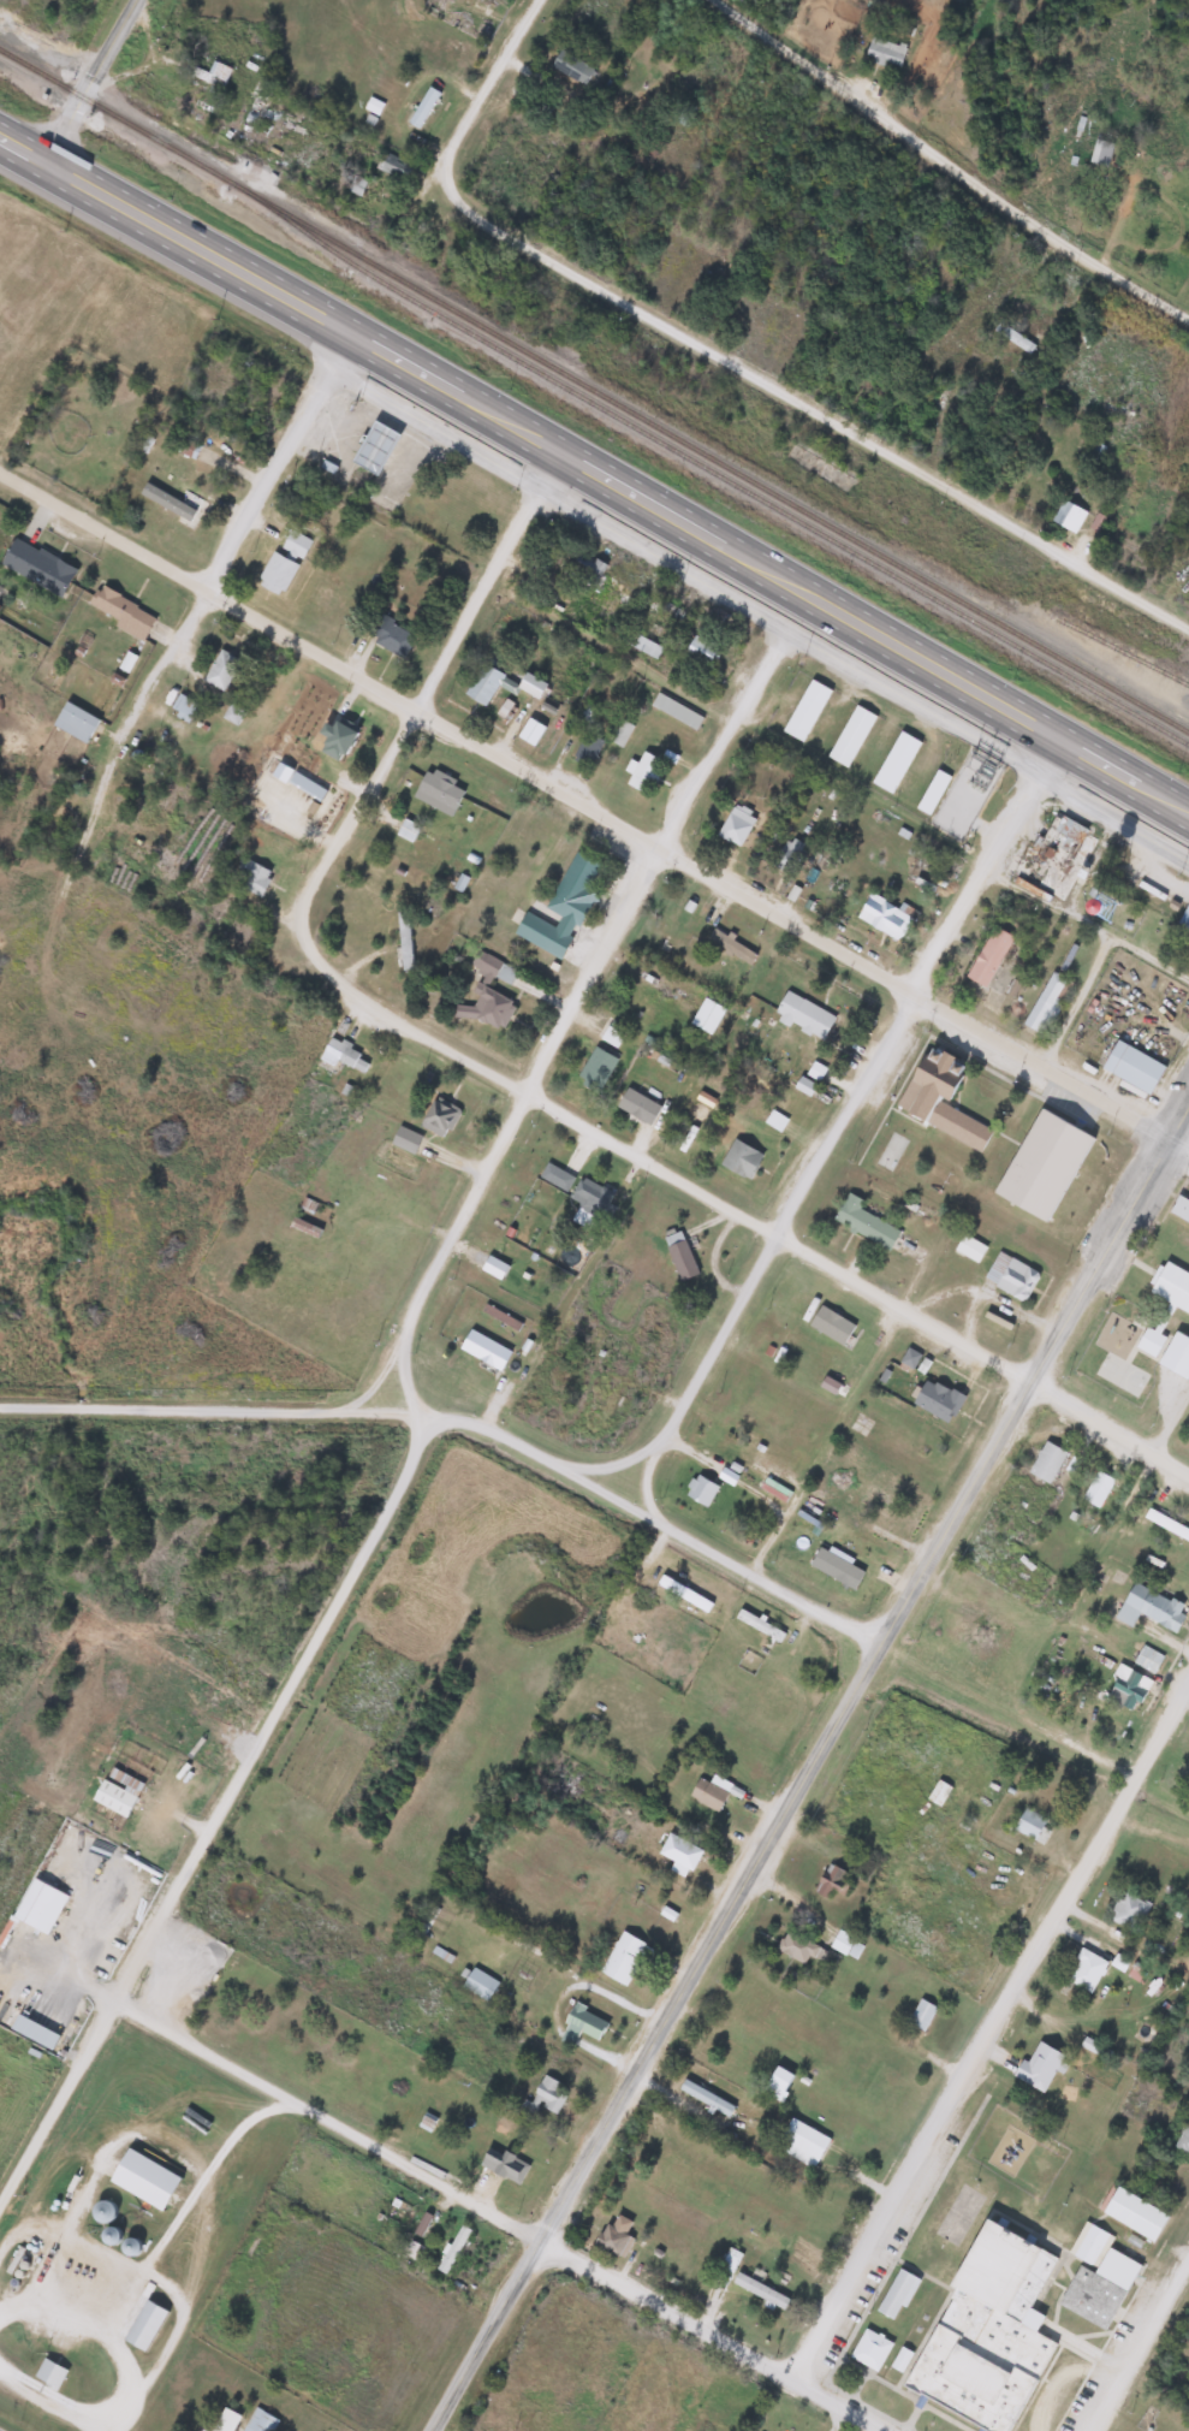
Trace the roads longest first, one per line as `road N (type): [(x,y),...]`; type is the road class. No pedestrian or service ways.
road 1 (residential): [(0,2201),(412,1476),(428,1424),(399,1351),(655,854),(809,597)]
road 2 (secondary): [(433,2430),(1188,1110)]
road 3 (residential): [(1188,1150),(655,854),(0,474)]
road 4 (trunk): [(46,167),(1188,813)]
road 5 (residential): [(1188,1474),(341,986),(315,957)]
road 6 (residential): [(474,115),(438,180),(528,253),(661,321),(1188,630)]
road 7 (residential): [(879,1646),(487,1427),(343,1411),(0,1407)]
road 8 (residential): [(620,1501),(1064,741)]
road 9 (residential): [(884,2430),(113,2006)]
road 10 (residential): [(791,2377),(1188,1702)]
road 11 (residential): [(1188,321),(1101,271),(711,0)]
road 12 (residential): [(315,957),(305,948),(305,907),(557,452)]
road 13 (residential): [(743,1570),(894,1304)]
road 14 (residential): [(207,592),(355,338)]
road 15 (residential): [(731,728),(484,585)]
road 16 (residential): [(207,592),(95,770)]
road 17 (residential): [(1084,2430),(1188,2248)]
road 18 (tertiary): [(46,167),(136,0)]
road 19 (residential): [(1101,936),(1034,1061)]
road 20 (residential): [(541,0),(474,115)]
road 21 (residential): [(1101,936),(985,874)]

